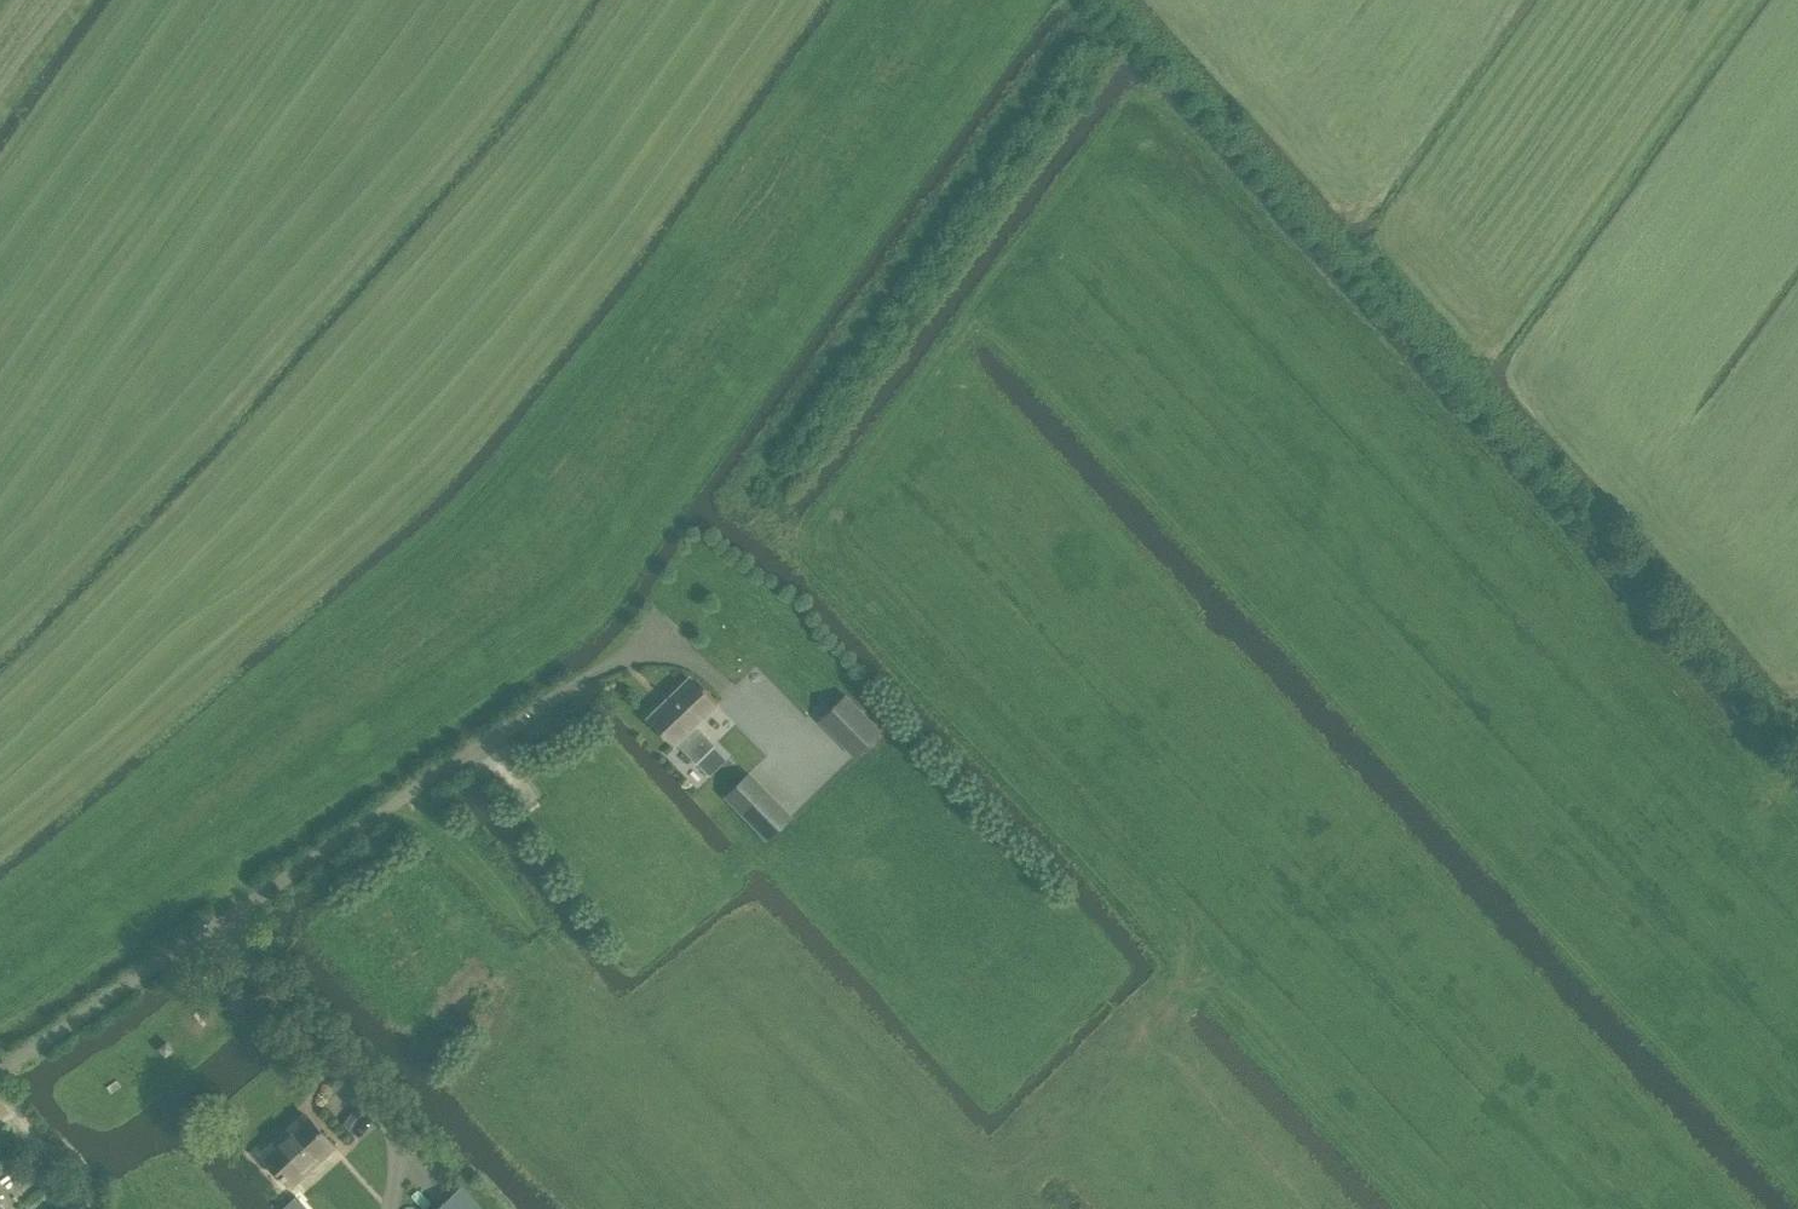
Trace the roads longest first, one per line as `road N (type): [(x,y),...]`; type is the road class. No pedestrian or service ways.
road 1 (unclassified): [(0,1073),(652,629)]
road 2 (track): [(243,791),(222,872),(237,912)]

